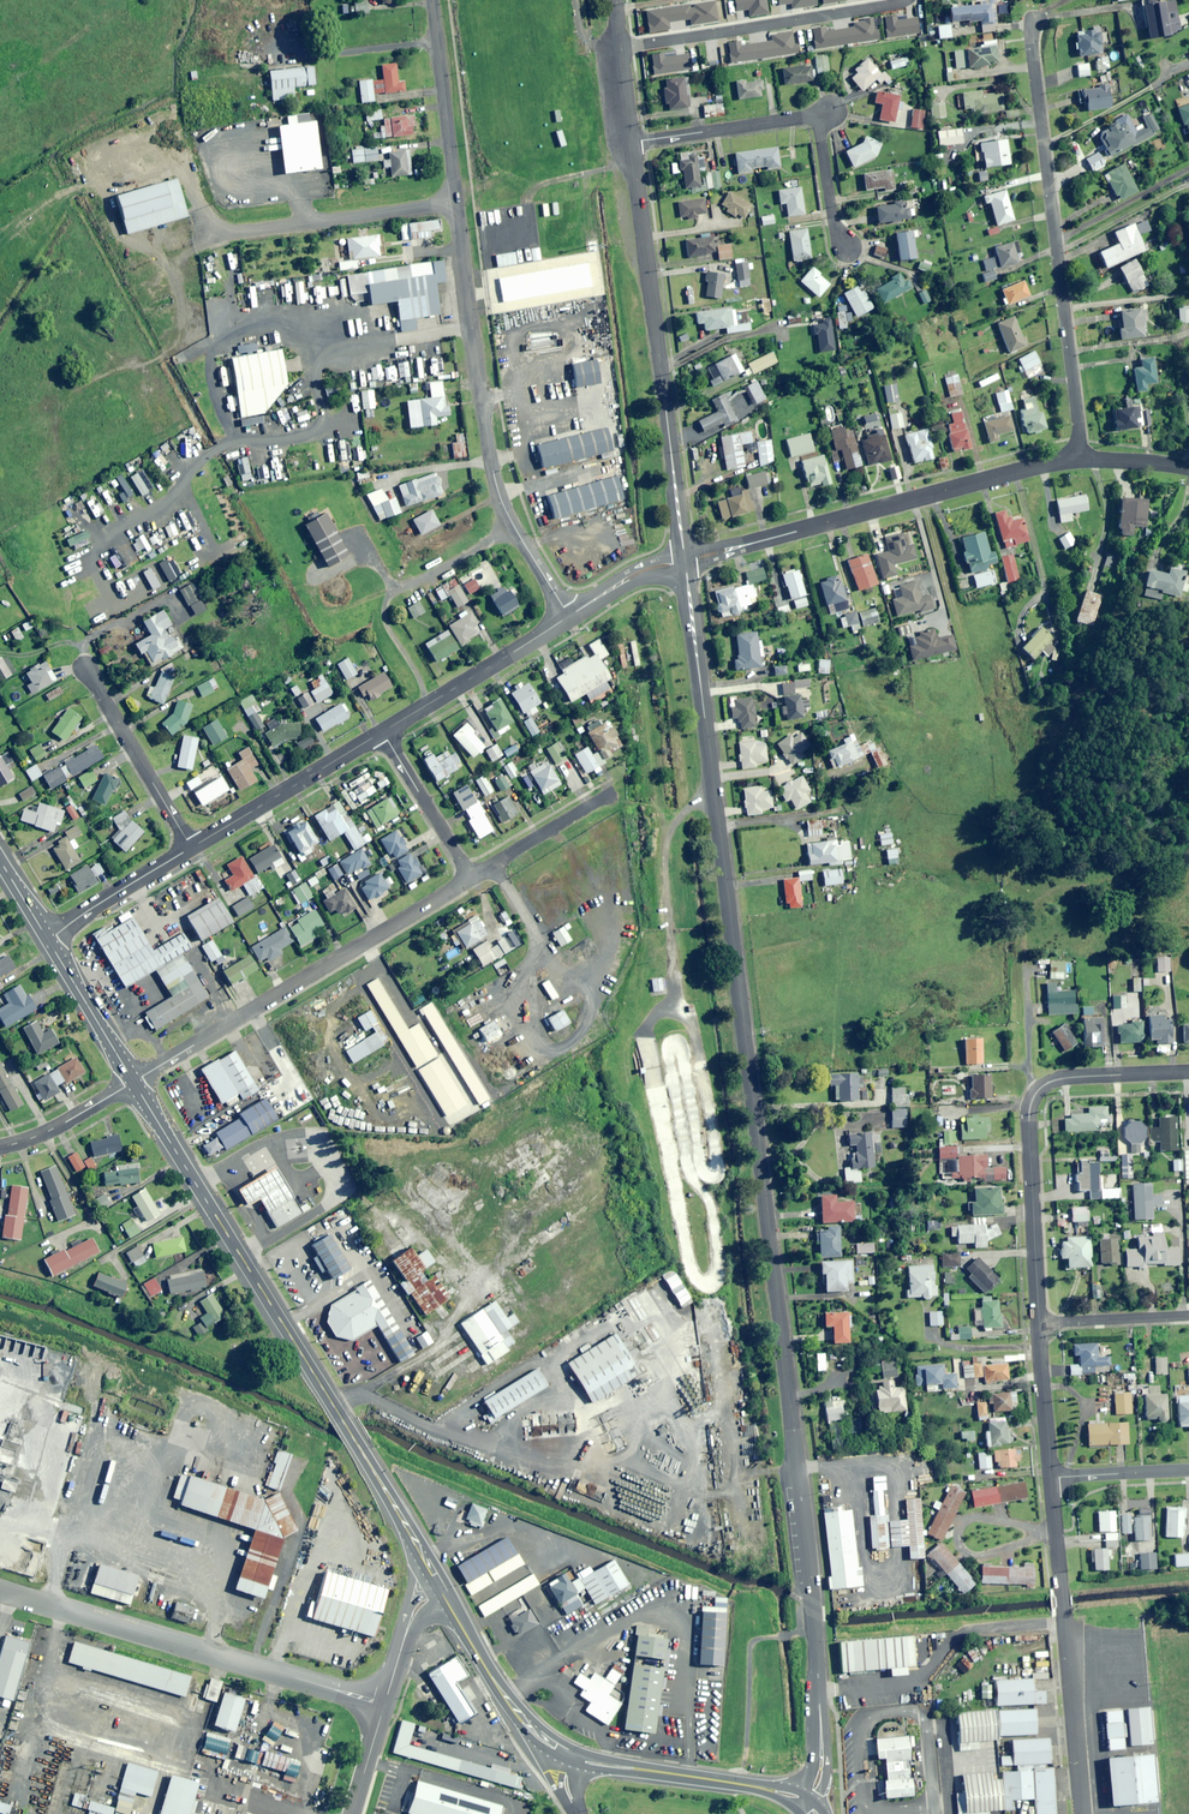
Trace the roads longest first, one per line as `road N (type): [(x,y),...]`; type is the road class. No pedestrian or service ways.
road 1 (tertiary): [(685,561),(815,1631),(822,1742),(817,1781),(804,1801)]
road 2 (trunk): [(444,1593),(133,1082)]
road 3 (residential): [(1031,23),(1082,458)]
road 4 (tertiary): [(457,203),(493,476),(567,615)]
road 5 (residential): [(632,140),(685,561)]
road 6 (residential): [(1082,458),(685,561)]
road 7 (unclassified): [(0,1589),(384,1705)]
road 8 (residential): [(471,878),(133,1082)]
road 9 (residential): [(1038,1323),(1033,1098),(1067,1077),(1188,1072)]
road 10 (residential): [(1082,1813),(1050,1478)]
road 11 (residential): [(849,249),(837,237),(817,114),(632,140)]
road 12 (residential): [(617,49),(913,0)]
road 13 (residential): [(202,237),(457,203)]
road 14 (trunk): [(804,1801),(576,1759)]
road 15 (tertiary): [(383,732),(191,847)]
road 16 (tertiary): [(567,615),(383,732)]
road 17 (residential): [(82,667),(191,847)]
road 18 (tertiary): [(191,847),(47,940)]
road 19 (residential): [(383,732),(471,878)]
road 20 (trunk): [(534,1734),(444,1593)]
road 21 (trunk): [(133,1082),(47,940)]
road 22 (residential): [(611,793),(471,878)]
road 23 (tertiary): [(437,41),(457,203)]
road 24 (unclassified): [(279,47),(309,55),(437,41)]
road 25 (residential): [(1050,1478),(1038,1323)]
road 26 (residential): [(1188,1316),(1038,1323)]
road 27 (residential): [(0,1147),(63,1124),(133,1082)]
road 28 (residential): [(1188,1470),(1050,1478)]
road 29 (residential): [(384,1705),(413,1614),(444,1593)]
road 30 (tertiary): [(685,561),(641,571),(567,615)]

